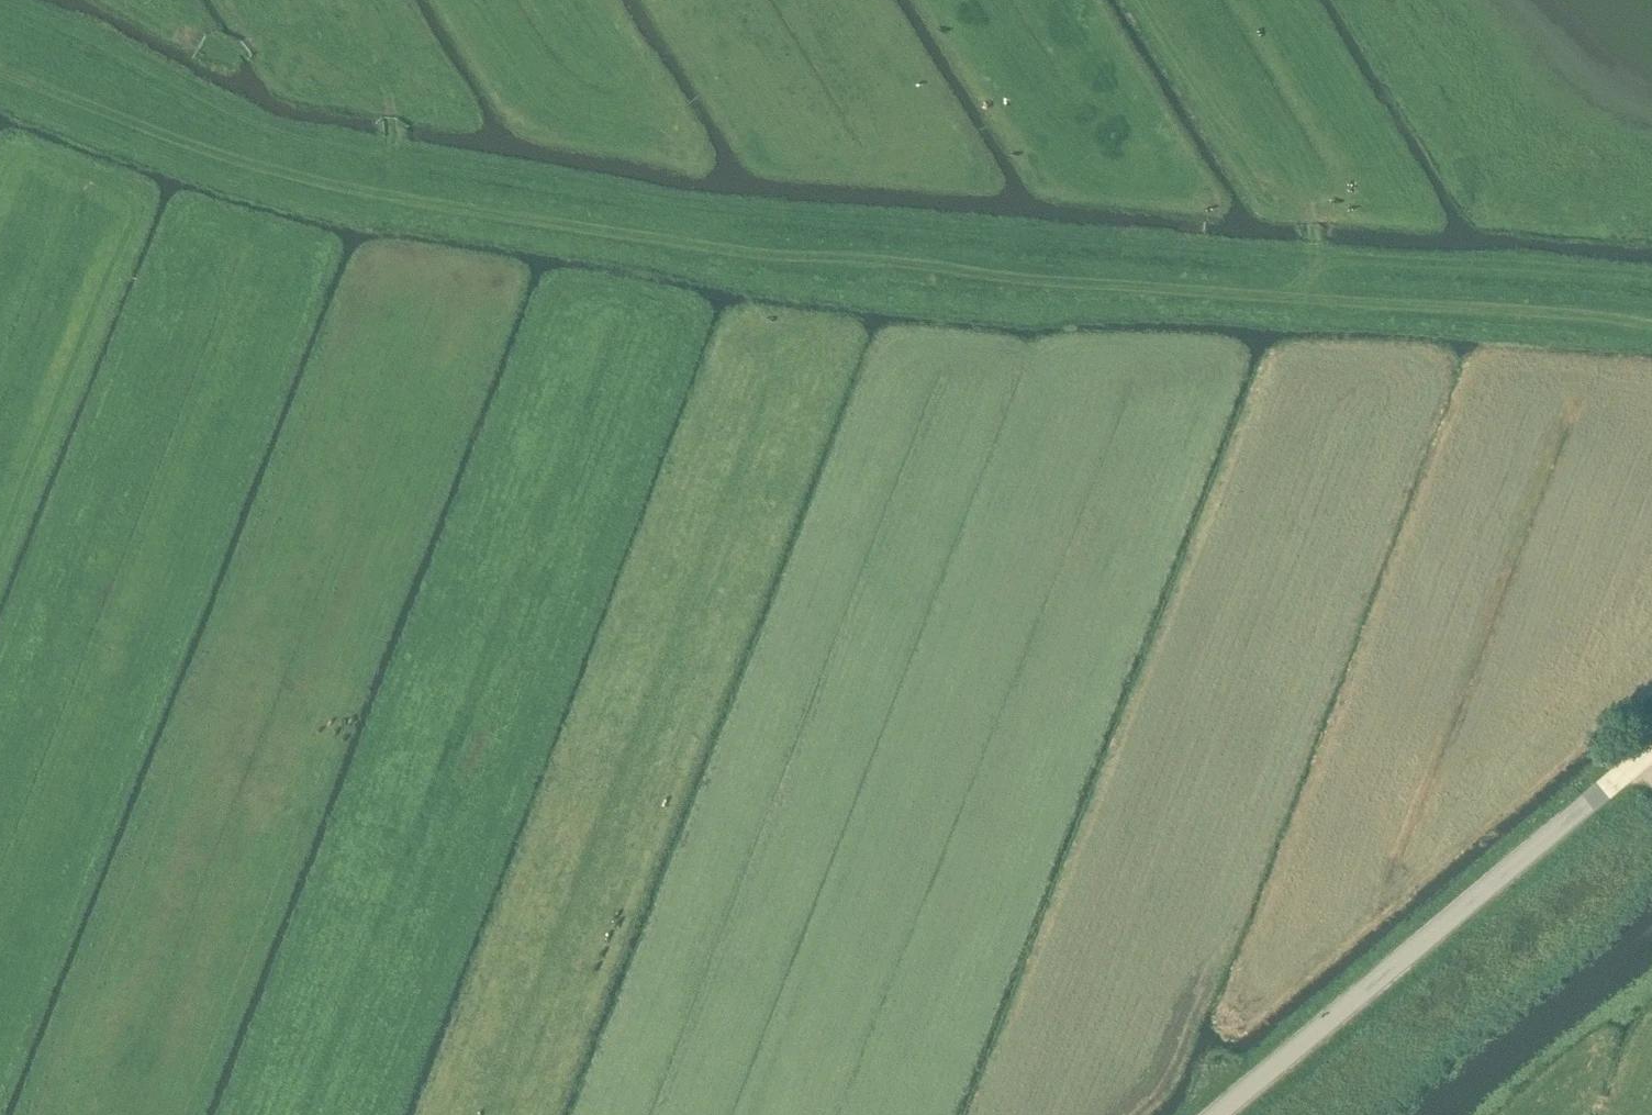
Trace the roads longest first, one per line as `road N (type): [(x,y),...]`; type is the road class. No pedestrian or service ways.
road 1 (unclassified): [(1223,1114),(1651,751)]

